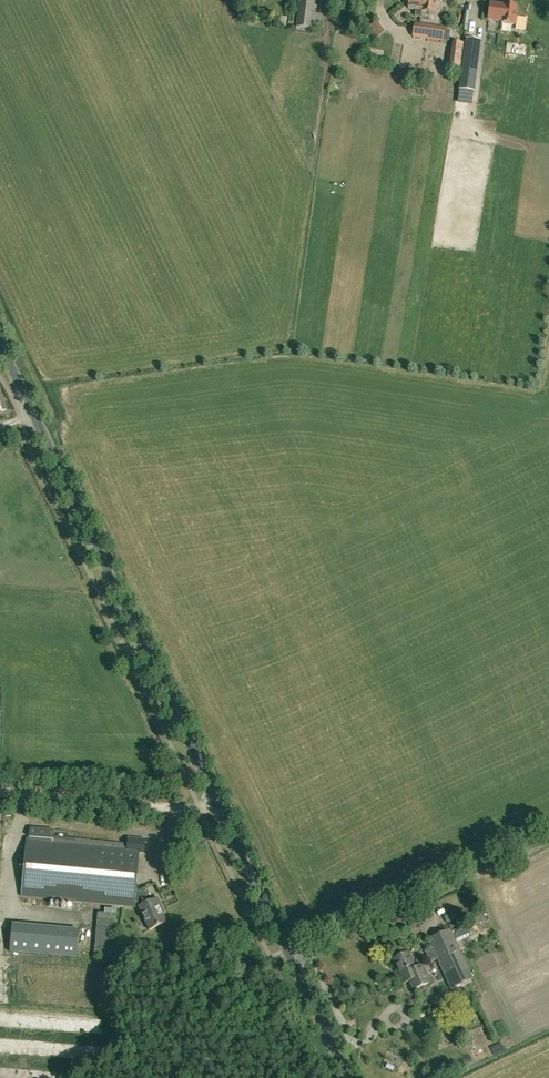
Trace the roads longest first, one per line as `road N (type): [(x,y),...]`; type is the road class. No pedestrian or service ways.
road 1 (tertiary): [(218,803),(0,341)]
road 2 (unclassified): [(548,831),(287,951)]
road 3 (unclassified): [(0,790),(189,809),(218,803)]
road 4 (tertiary): [(287,951),(218,803)]
road 5 (tertiary): [(347,1077),(287,951)]

